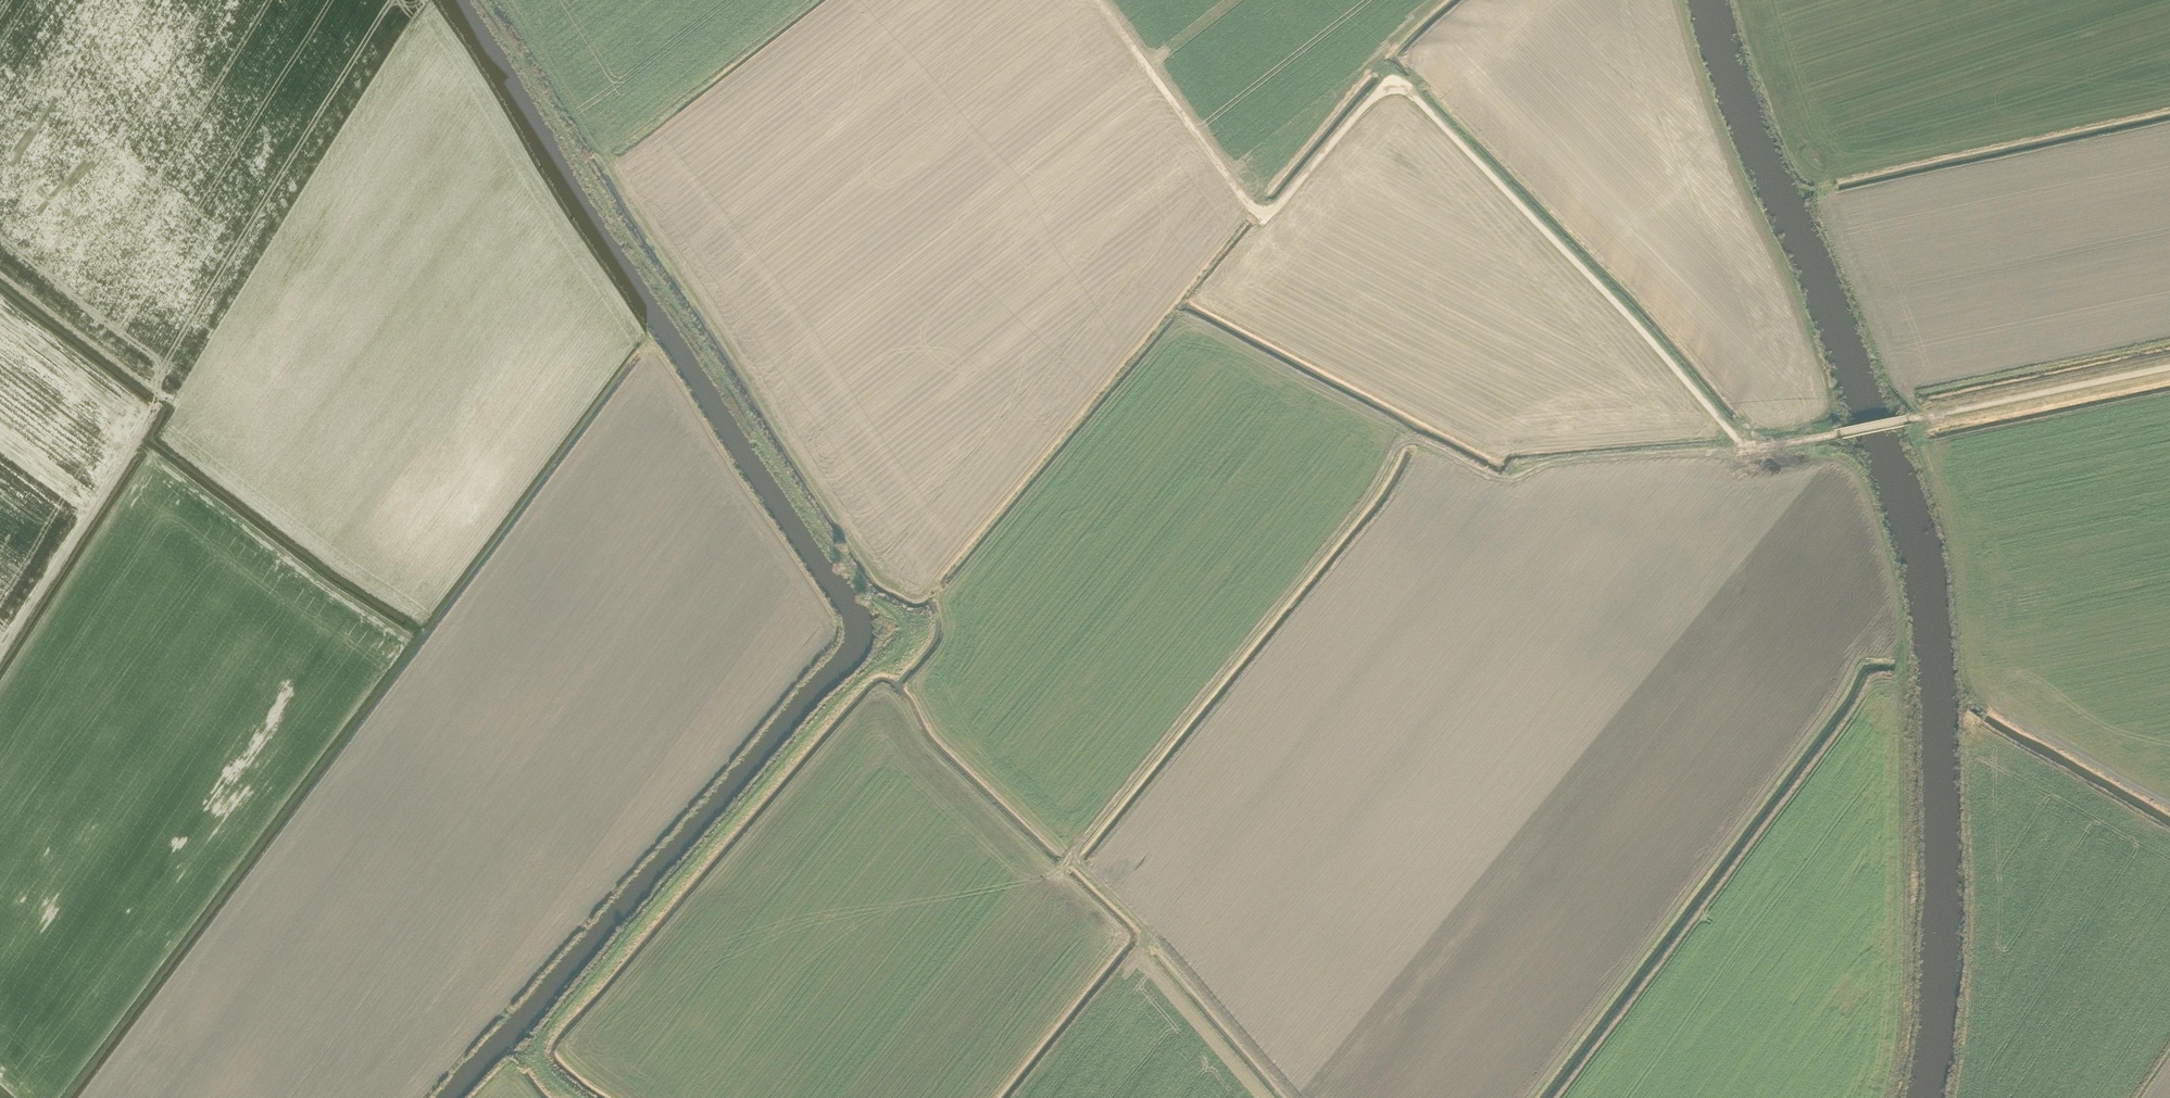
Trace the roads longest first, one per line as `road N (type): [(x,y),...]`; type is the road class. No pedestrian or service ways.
road 1 (track): [(480,0),(811,516),(864,589),(903,621),(908,638),(902,652),(842,697),(544,1037),(543,1067),(577,1097)]
road 2 (track): [(1423,442),(1517,478),(1554,464),(1751,445)]

